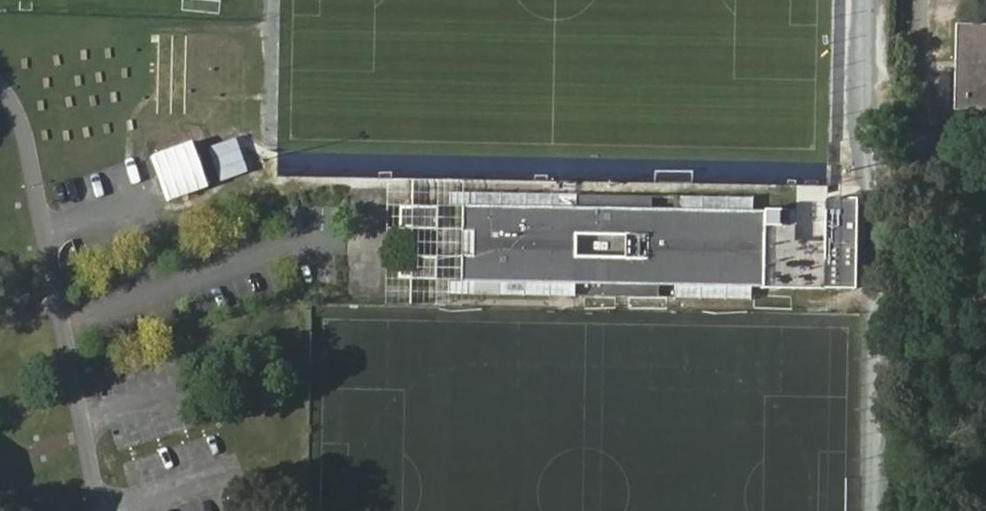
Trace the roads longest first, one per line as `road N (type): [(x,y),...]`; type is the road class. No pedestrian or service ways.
road 1 (track): [(879,0),(871,510)]
road 2 (track): [(267,0),(279,175)]

